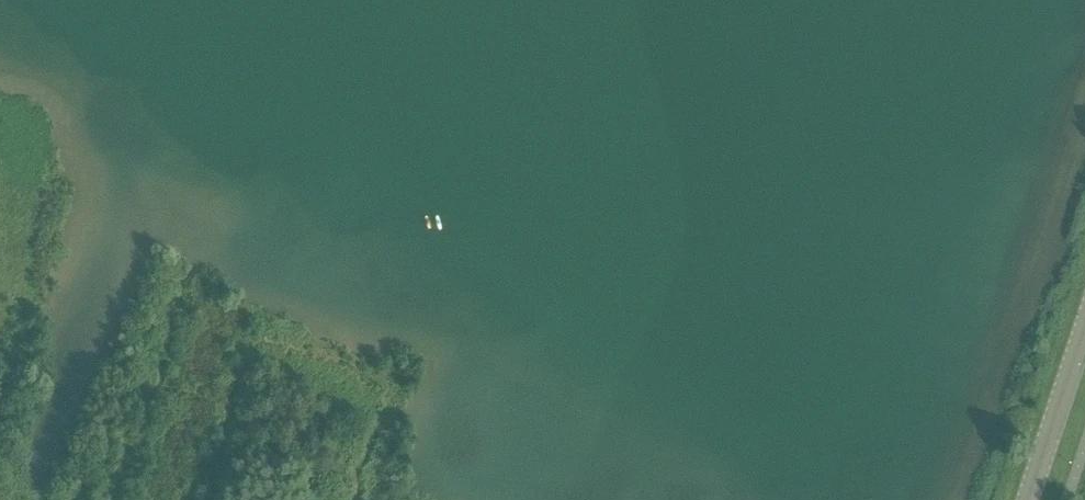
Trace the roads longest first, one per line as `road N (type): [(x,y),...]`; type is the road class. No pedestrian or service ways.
road 1 (tertiary): [(1031,499),(1084,338)]

